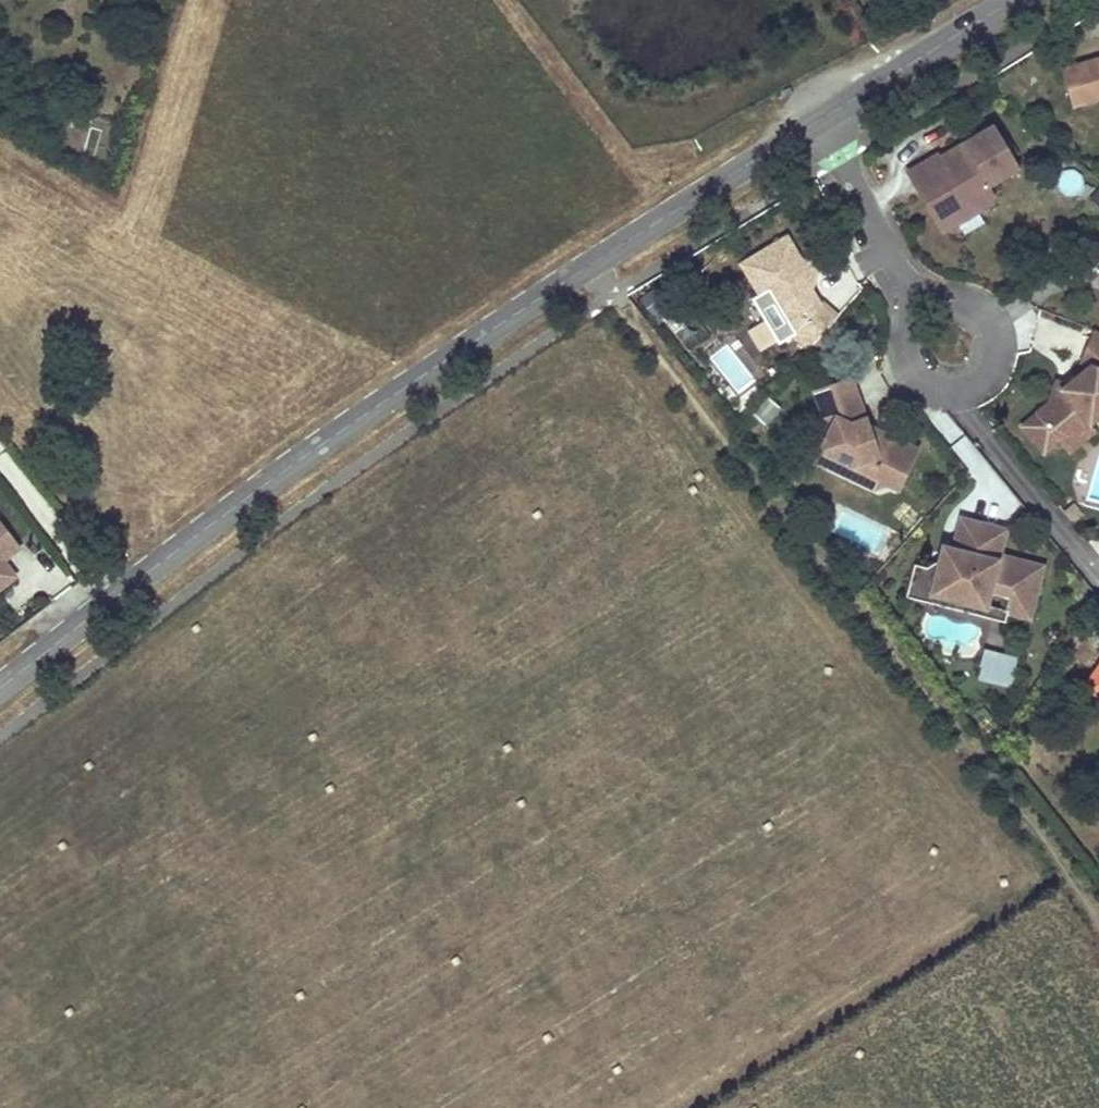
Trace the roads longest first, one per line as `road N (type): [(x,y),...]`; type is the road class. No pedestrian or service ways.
road 1 (tertiary): [(818,121),(356,421),(0,687)]
road 2 (track): [(589,266),(1060,860),(1098,920)]
road 3 (residential): [(818,121),(900,273),(952,346)]
road 4 (tertiary): [(1011,0),(818,121)]

